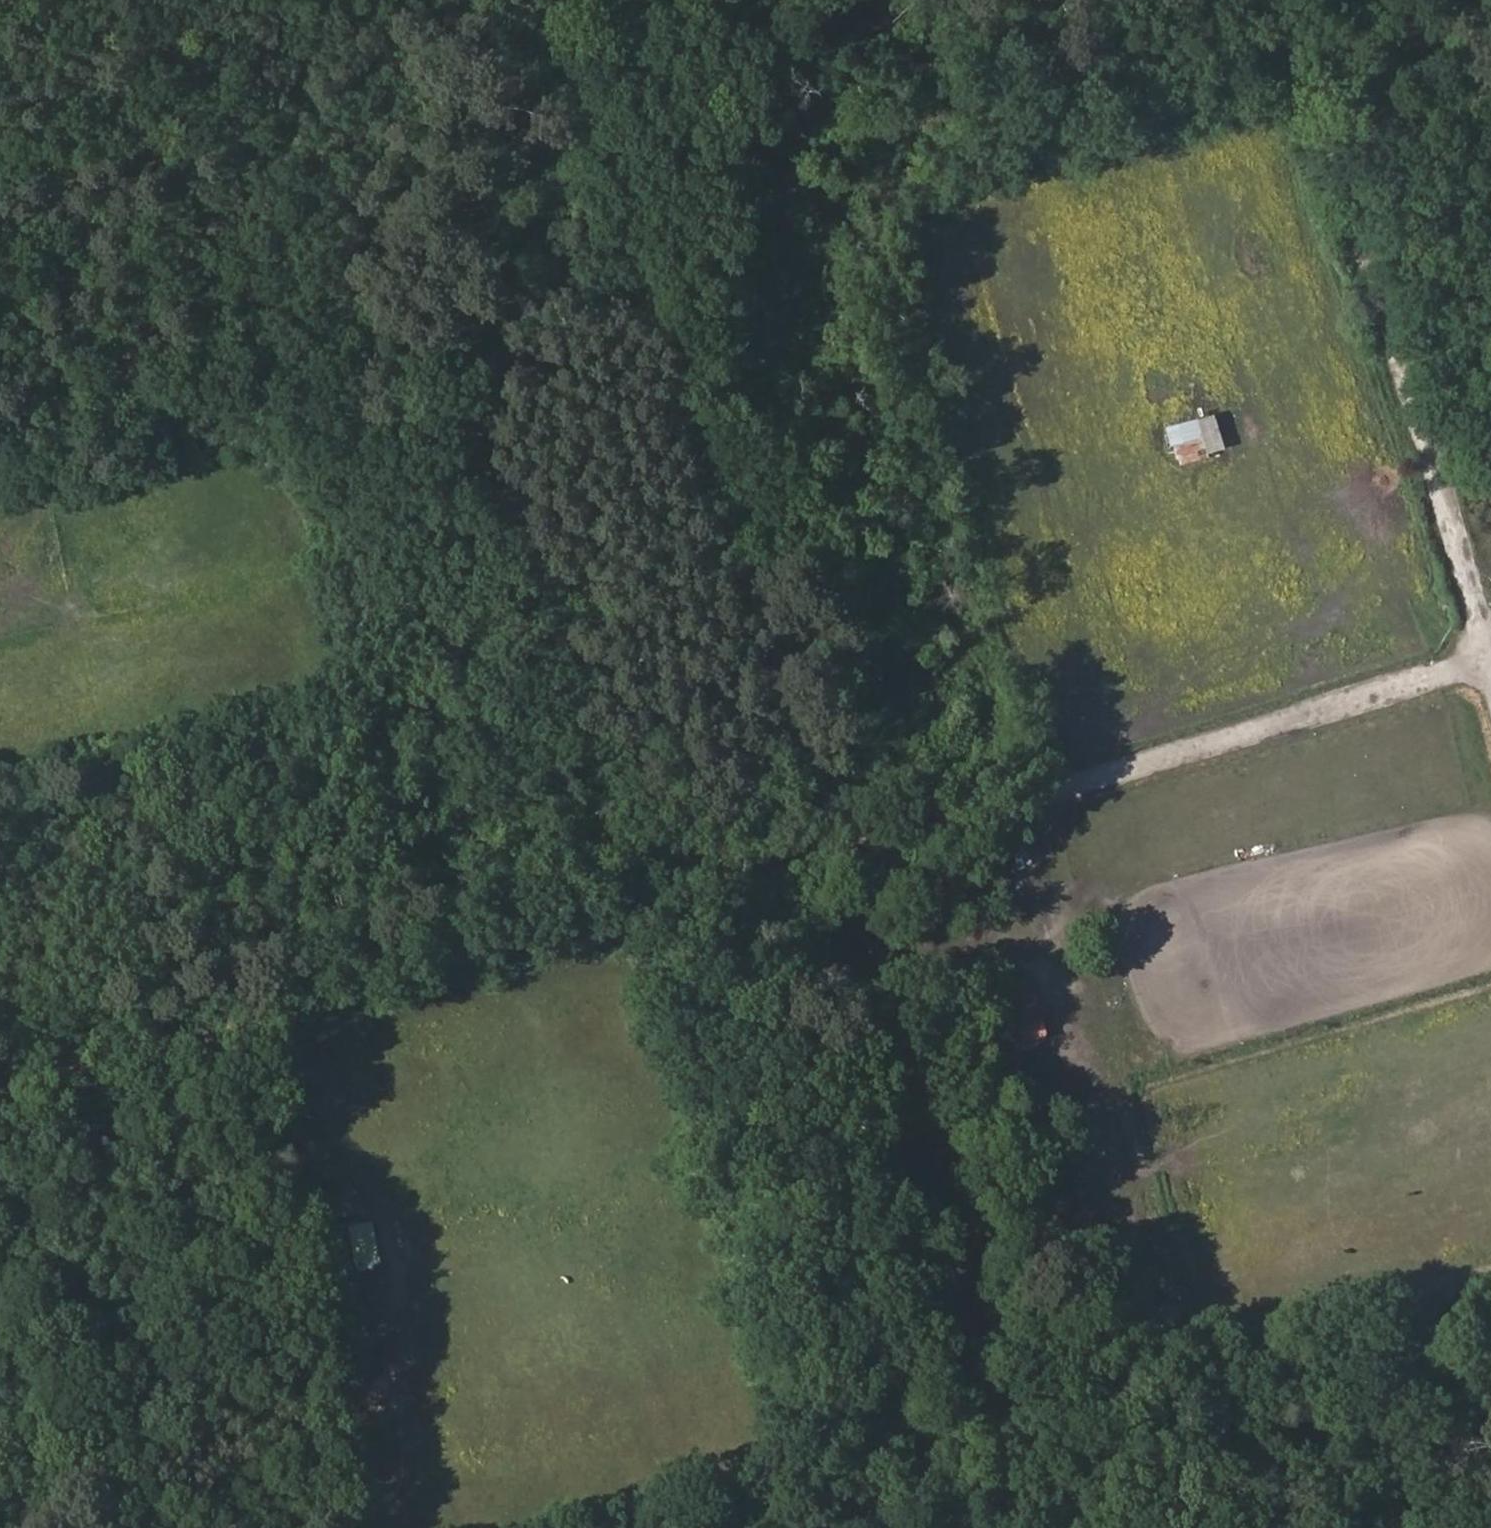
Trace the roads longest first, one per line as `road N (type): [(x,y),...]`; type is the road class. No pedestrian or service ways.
road 1 (track): [(1490,658),(0,1076)]
road 2 (track): [(1490,597),(1308,0)]

